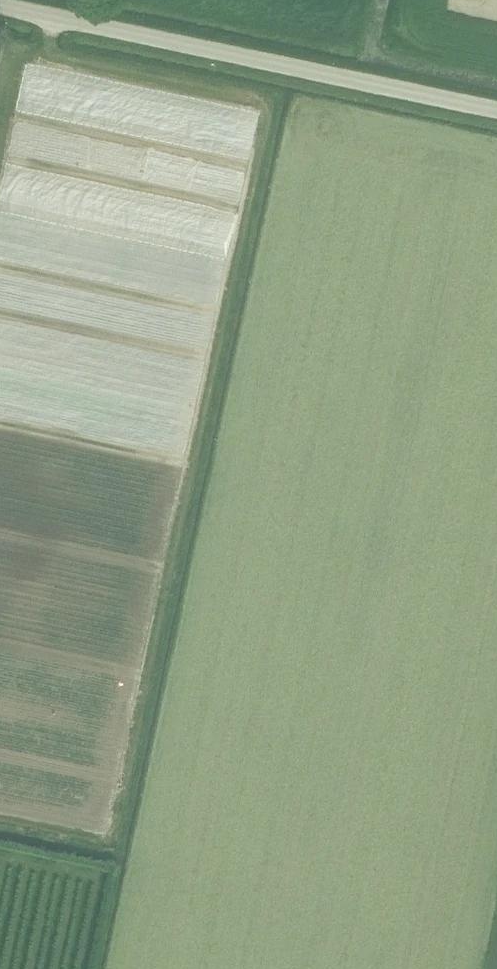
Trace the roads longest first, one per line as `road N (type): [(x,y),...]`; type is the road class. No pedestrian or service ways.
road 1 (unclassified): [(496,117),(0,10)]

